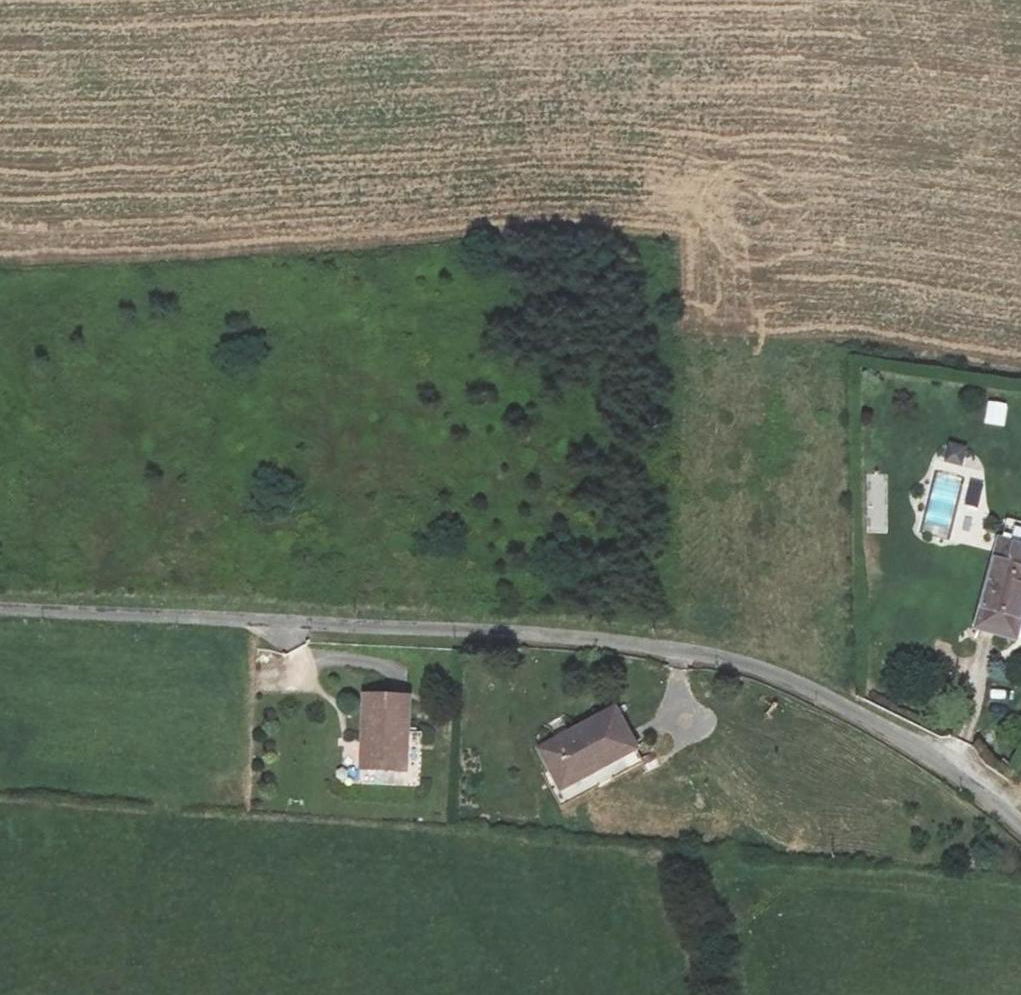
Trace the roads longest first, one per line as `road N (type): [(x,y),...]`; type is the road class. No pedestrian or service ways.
road 1 (unclassified): [(1020,824),(867,718),(706,655),(569,635),(0,609)]

